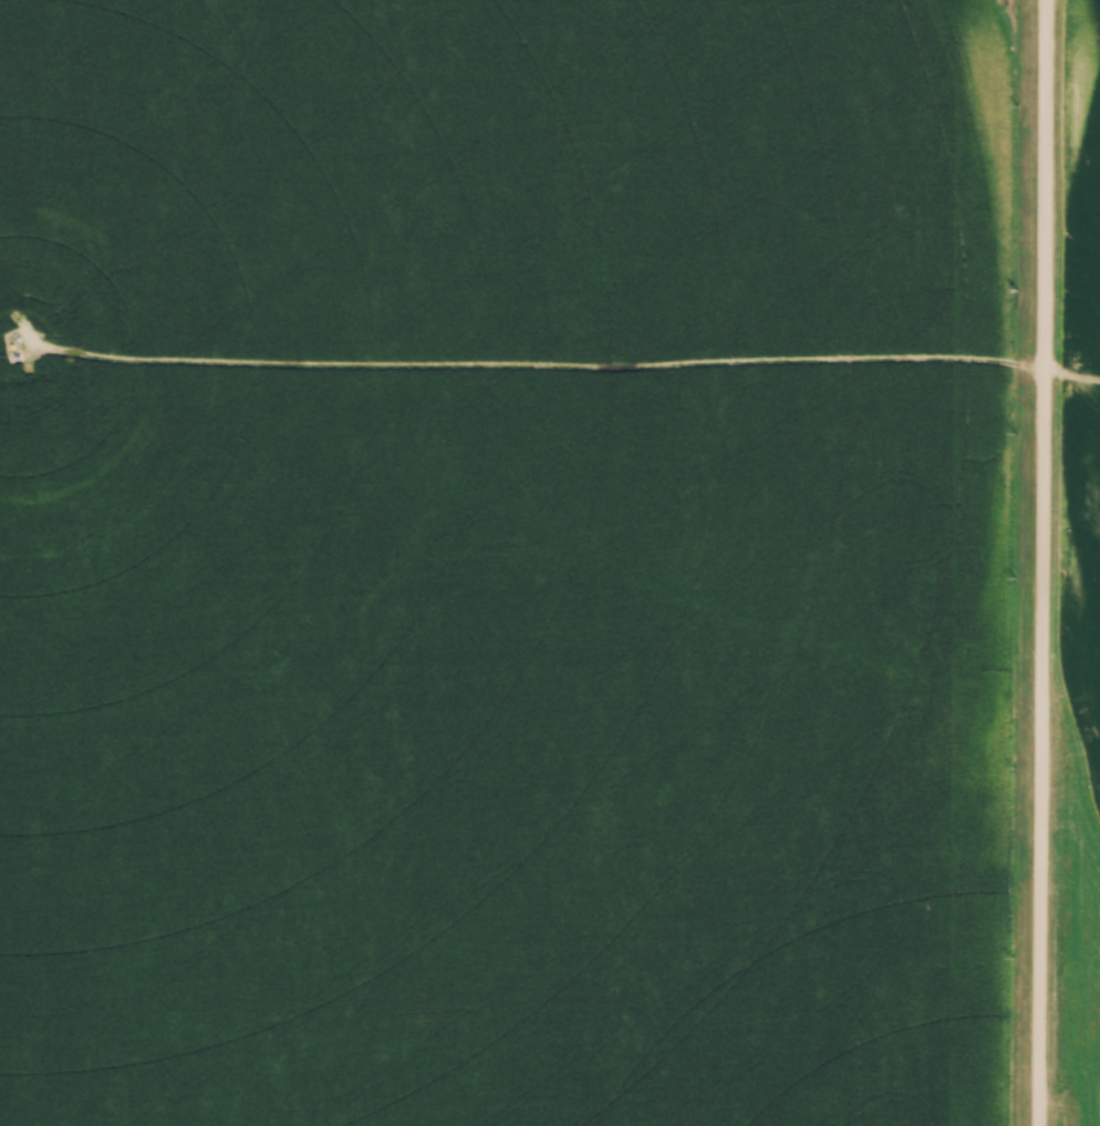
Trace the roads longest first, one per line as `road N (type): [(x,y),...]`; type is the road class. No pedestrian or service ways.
road 1 (residential): [(1036,1125),(1043,0)]

